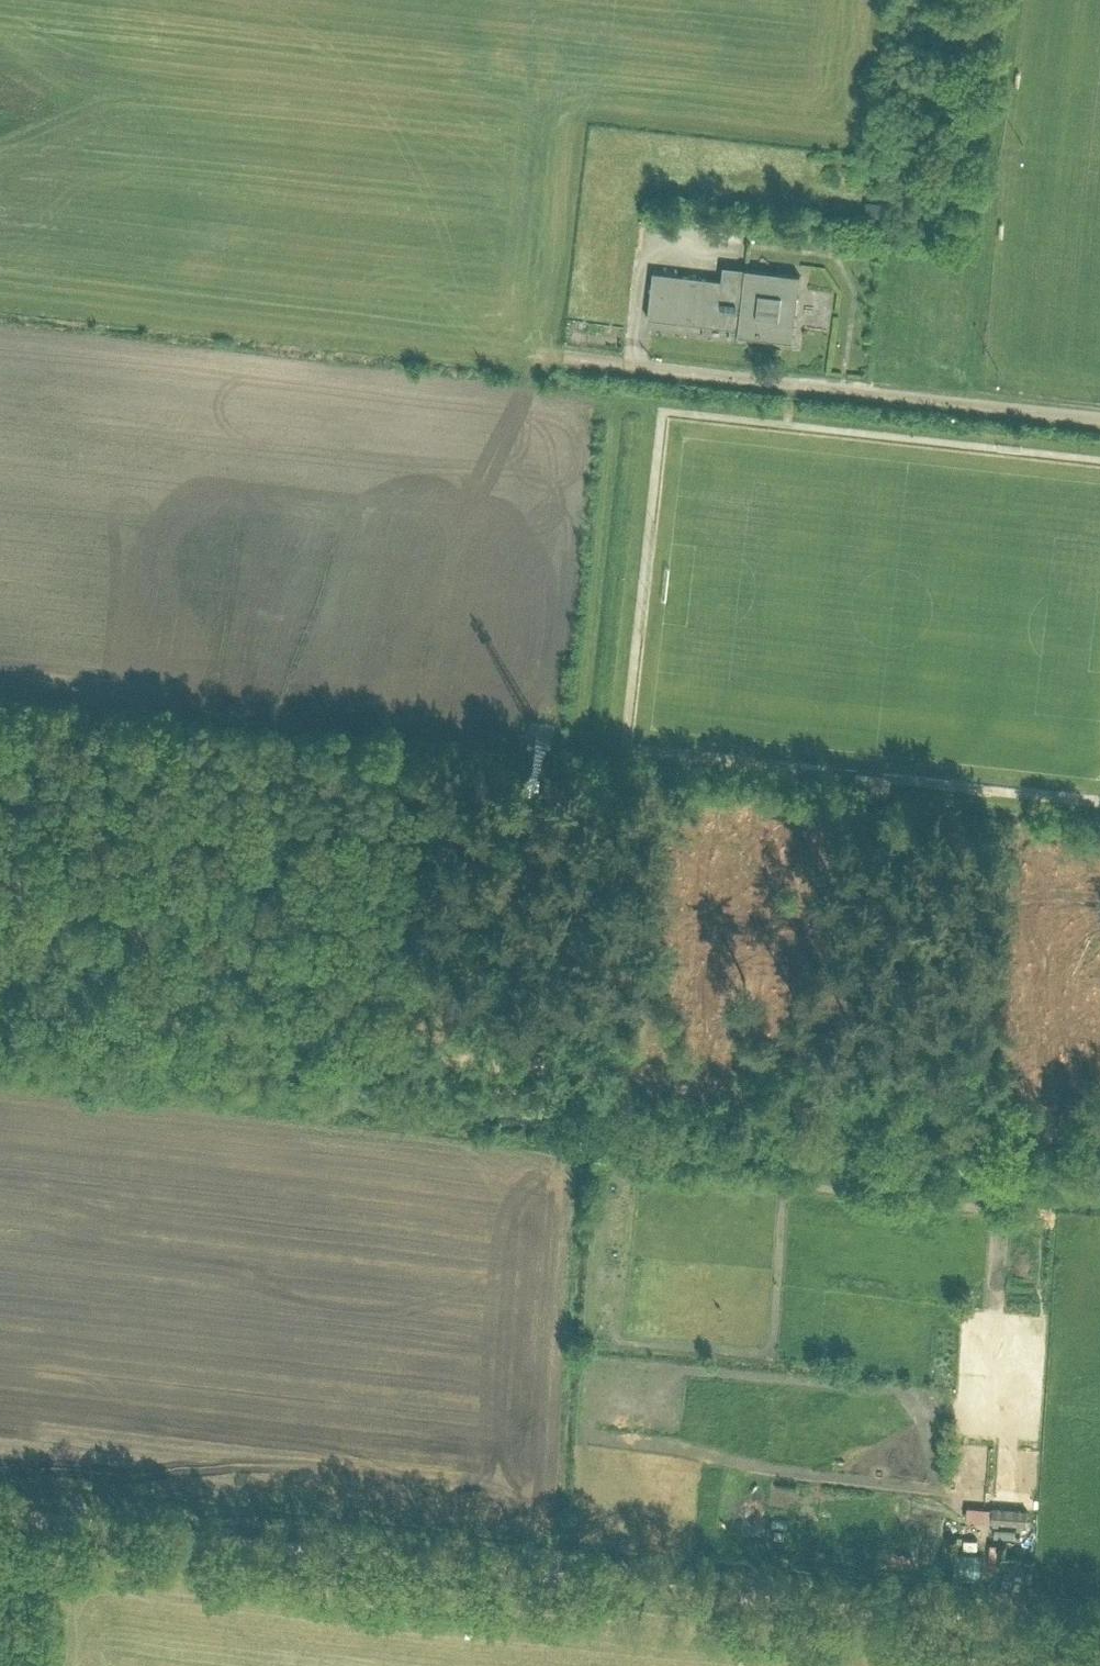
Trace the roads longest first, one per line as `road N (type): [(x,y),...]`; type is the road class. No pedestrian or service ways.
road 1 (track): [(0,1517),(1099,1639)]
road 2 (track): [(1099,1127),(0,1009)]

